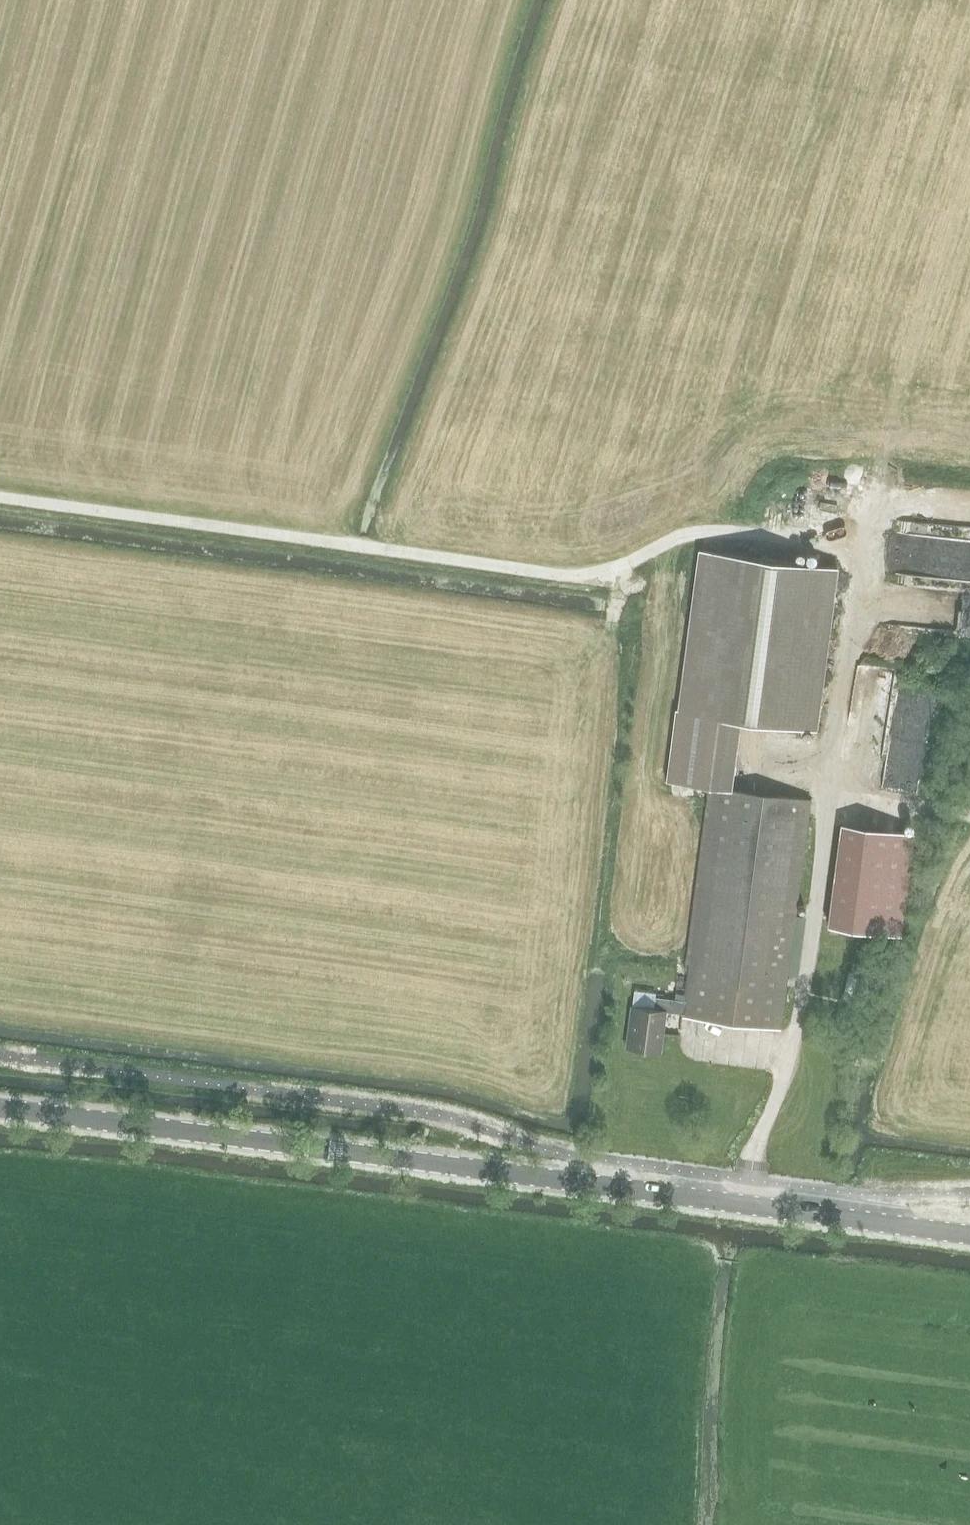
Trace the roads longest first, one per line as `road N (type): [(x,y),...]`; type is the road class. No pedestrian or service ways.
road 1 (secondary): [(969,1235),(0,1109)]
road 2 (track): [(0,499),(571,577),(614,571),(680,536),(705,532),(861,549)]
road 3 (track): [(872,467),(831,737)]

